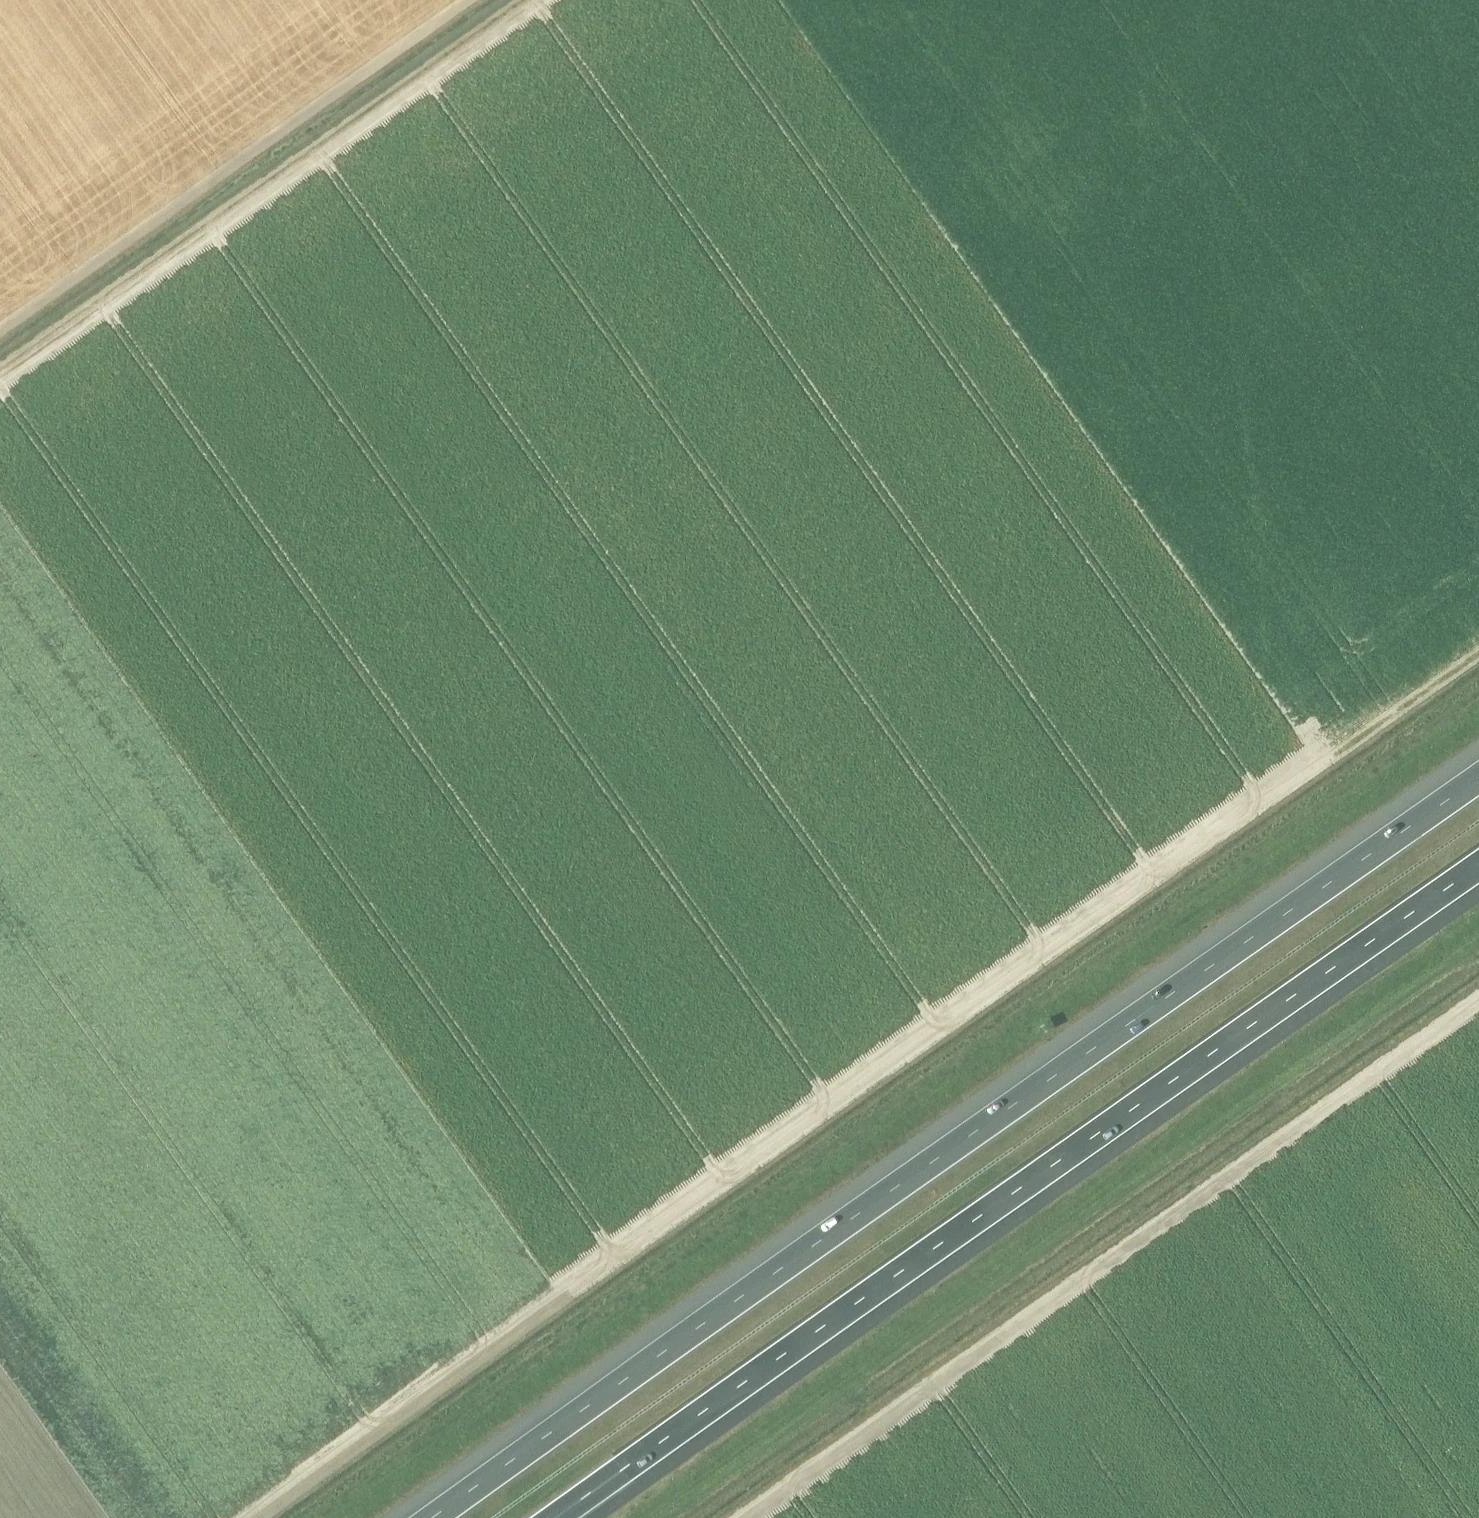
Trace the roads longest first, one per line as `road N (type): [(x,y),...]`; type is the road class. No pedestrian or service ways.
road 1 (motorway): [(1478,779),(430,1517)]
road 2 (motorway): [(554,1517),(1478,866)]

